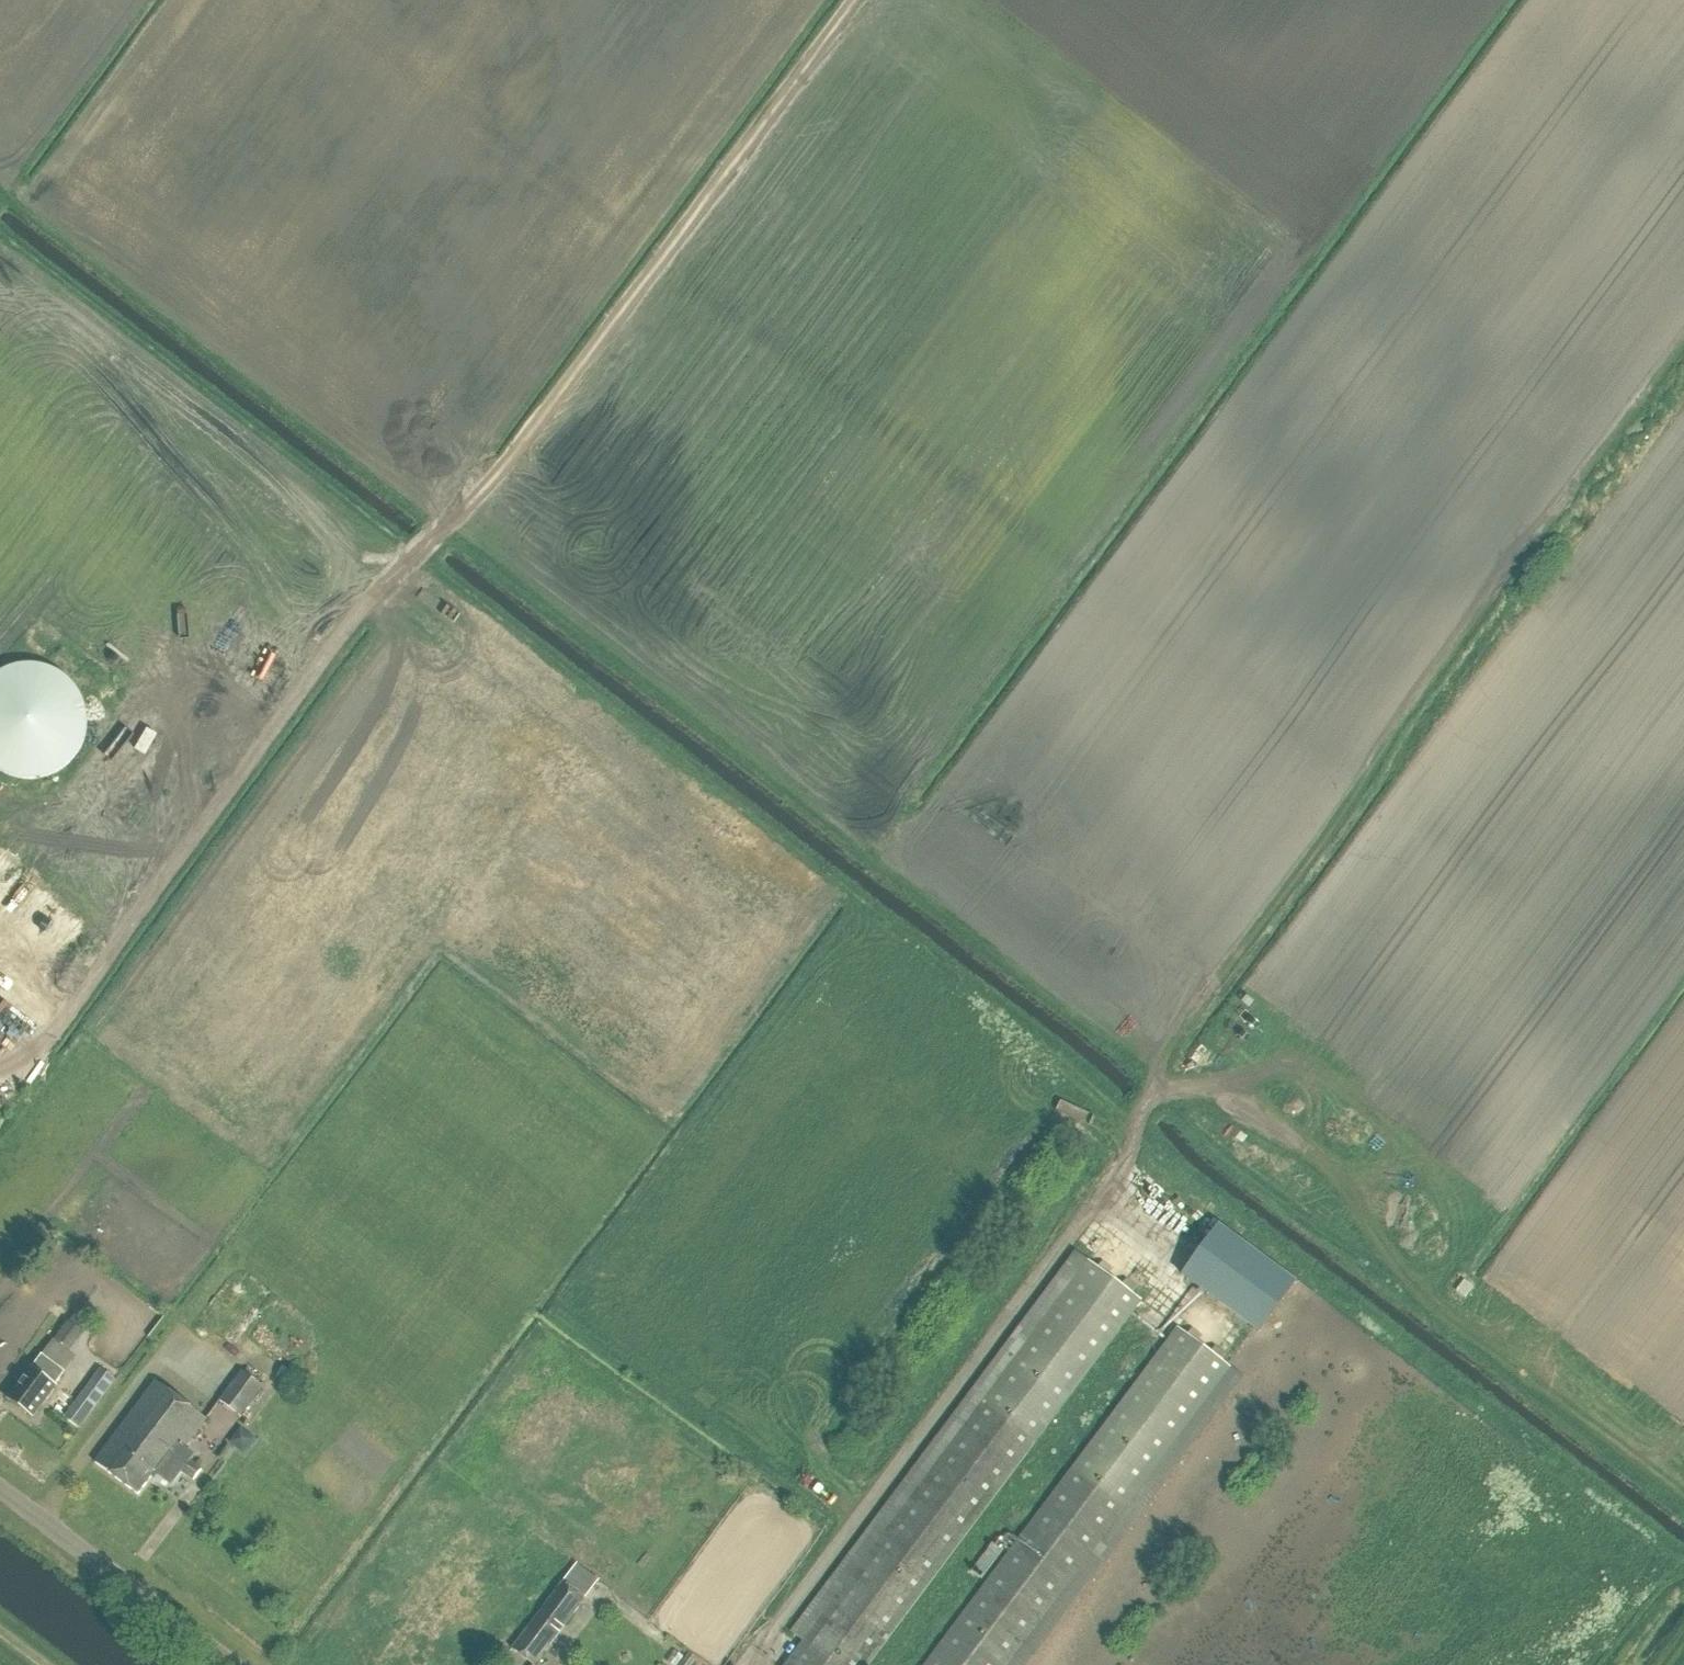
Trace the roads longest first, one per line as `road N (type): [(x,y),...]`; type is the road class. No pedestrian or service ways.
road 1 (track): [(1683,340),(1388,733),(1362,786),(1178,1040),(1124,1165)]
road 2 (tertiary): [(230,1664),(0,1489)]

